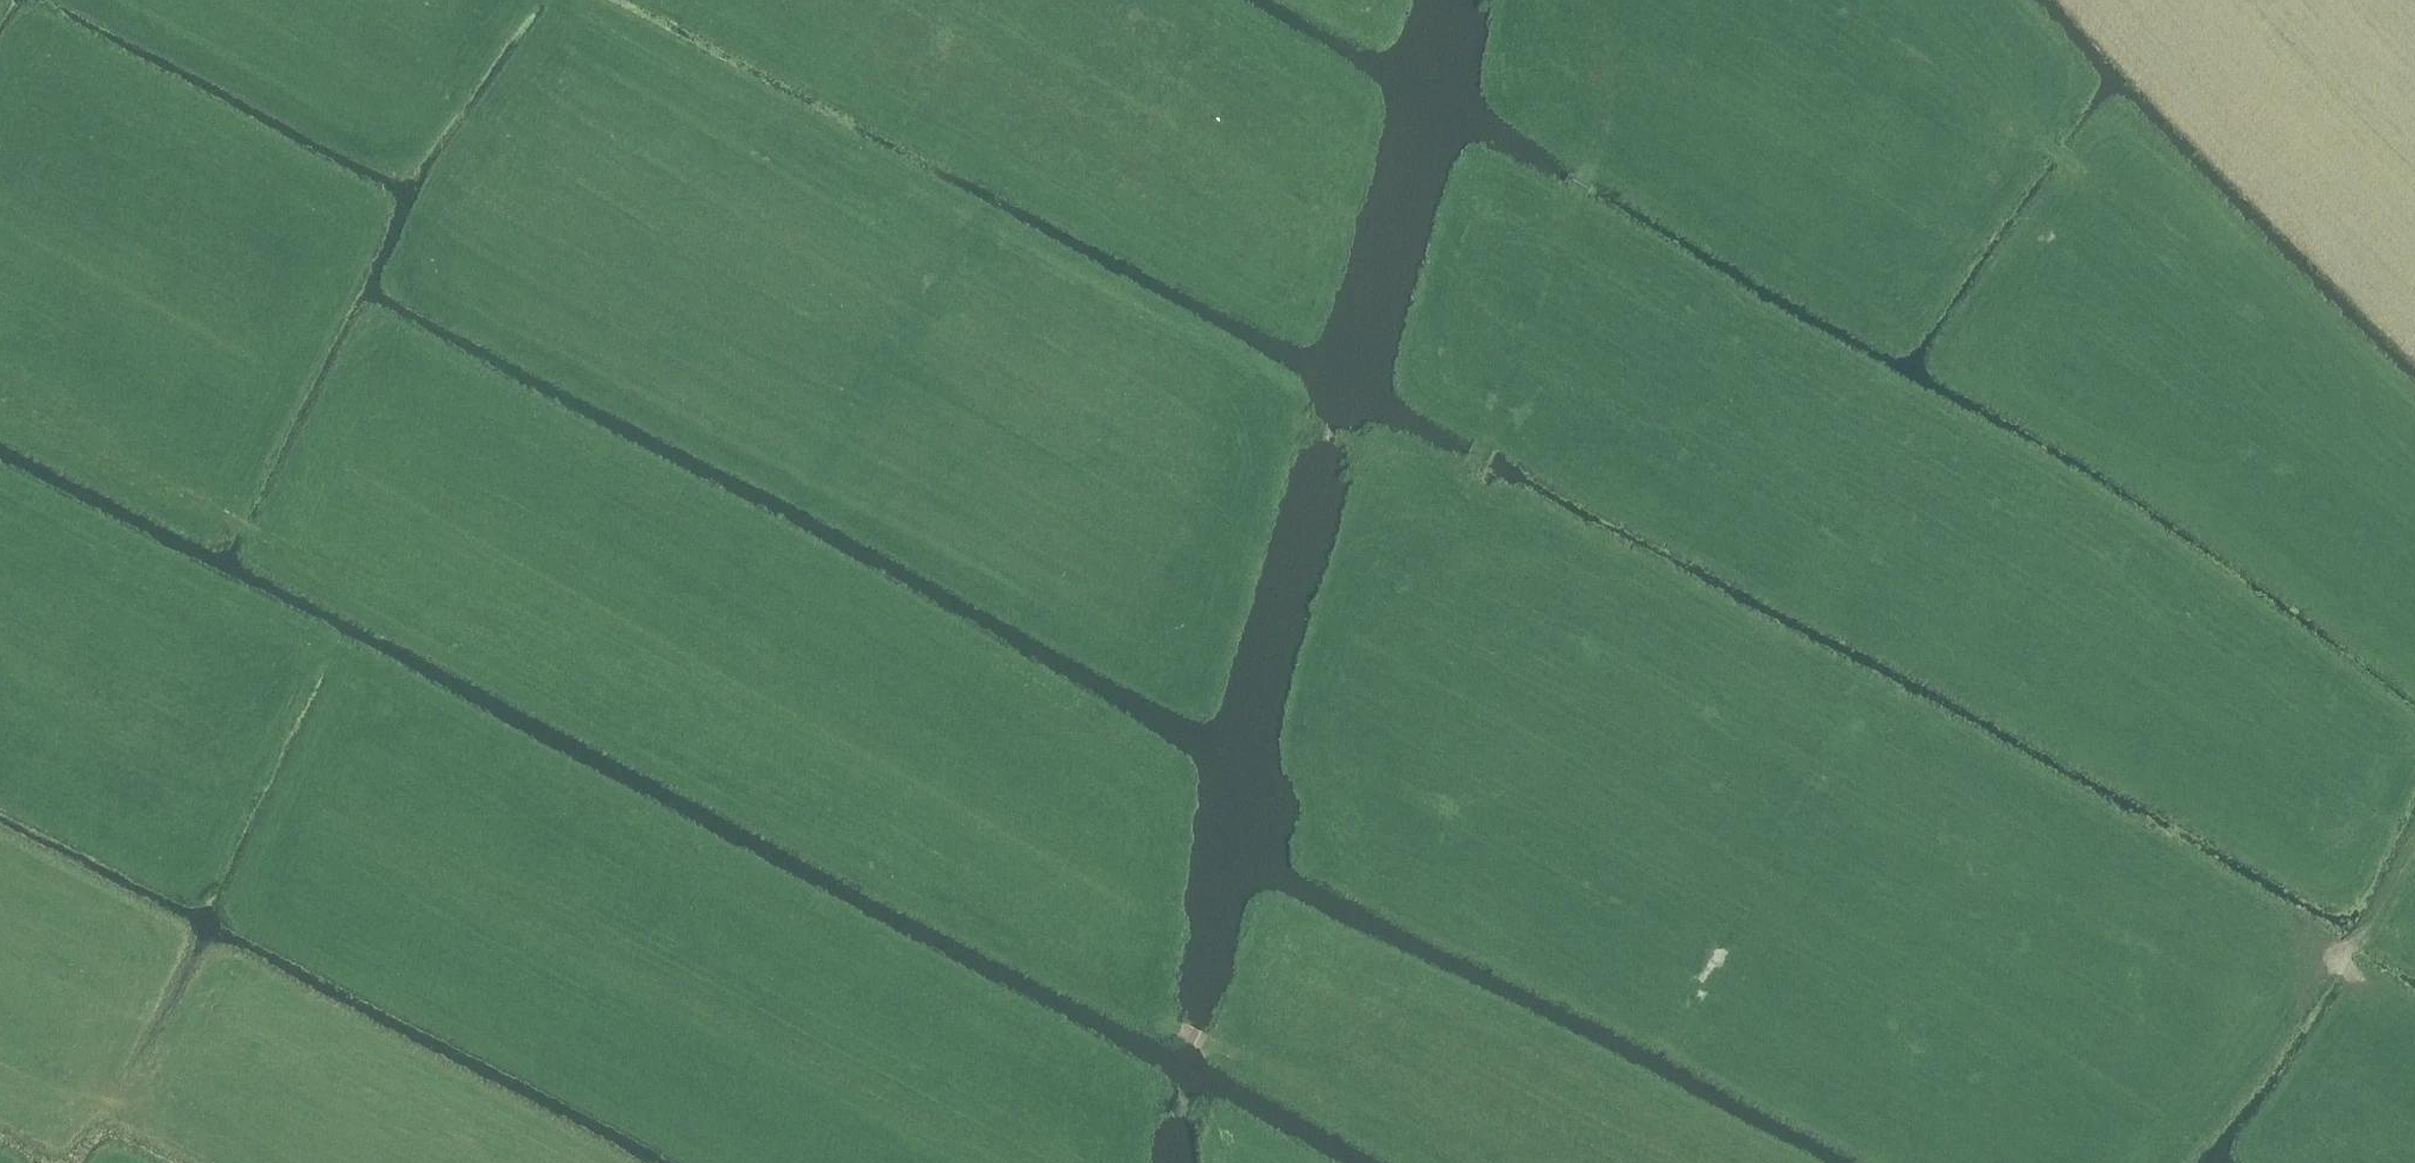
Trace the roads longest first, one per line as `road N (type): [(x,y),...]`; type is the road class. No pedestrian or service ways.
road 1 (track): [(1299,428),(1470,488),(1598,157),(1606,99),(1591,0)]
road 2 (track): [(2085,172),(1796,0)]
road 3 (track): [(2414,860),(2365,938),(2323,961)]

